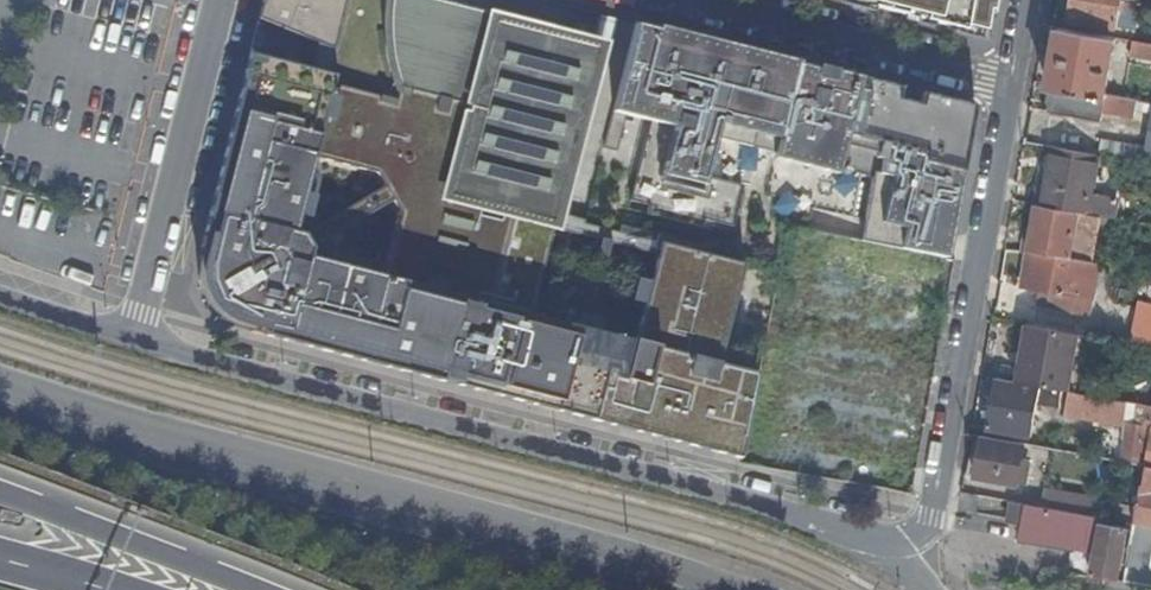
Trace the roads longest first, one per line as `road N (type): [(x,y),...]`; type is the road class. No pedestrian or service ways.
road 1 (residential): [(892,547),(842,539),(786,511),(132,342)]
road 2 (primary): [(701,589),(0,397)]
road 3 (residential): [(1015,82),(920,533),(892,547)]
road 4 (residential): [(132,342),(220,0)]
road 5 (residential): [(693,0),(1015,82)]
road 6 (motorway): [(257,589),(0,492)]
road 7 (residential): [(132,342),(0,300)]

